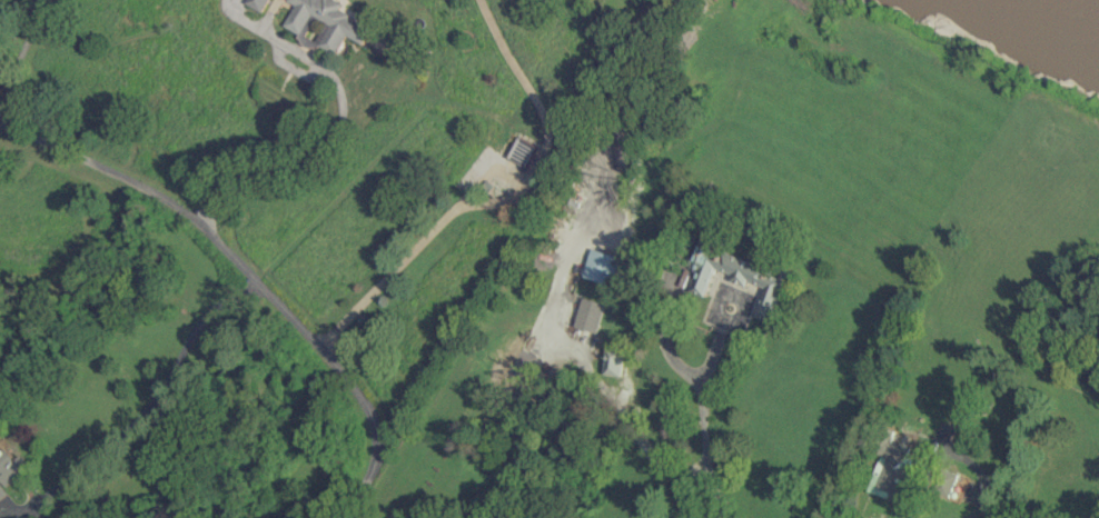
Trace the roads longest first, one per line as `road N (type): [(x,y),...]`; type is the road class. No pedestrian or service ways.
road 1 (residential): [(380,457),(374,412),(337,363),(194,215),(3,121)]
road 2 (residential): [(480,0),(543,116),(539,158),(503,200),(449,209),(320,347)]

